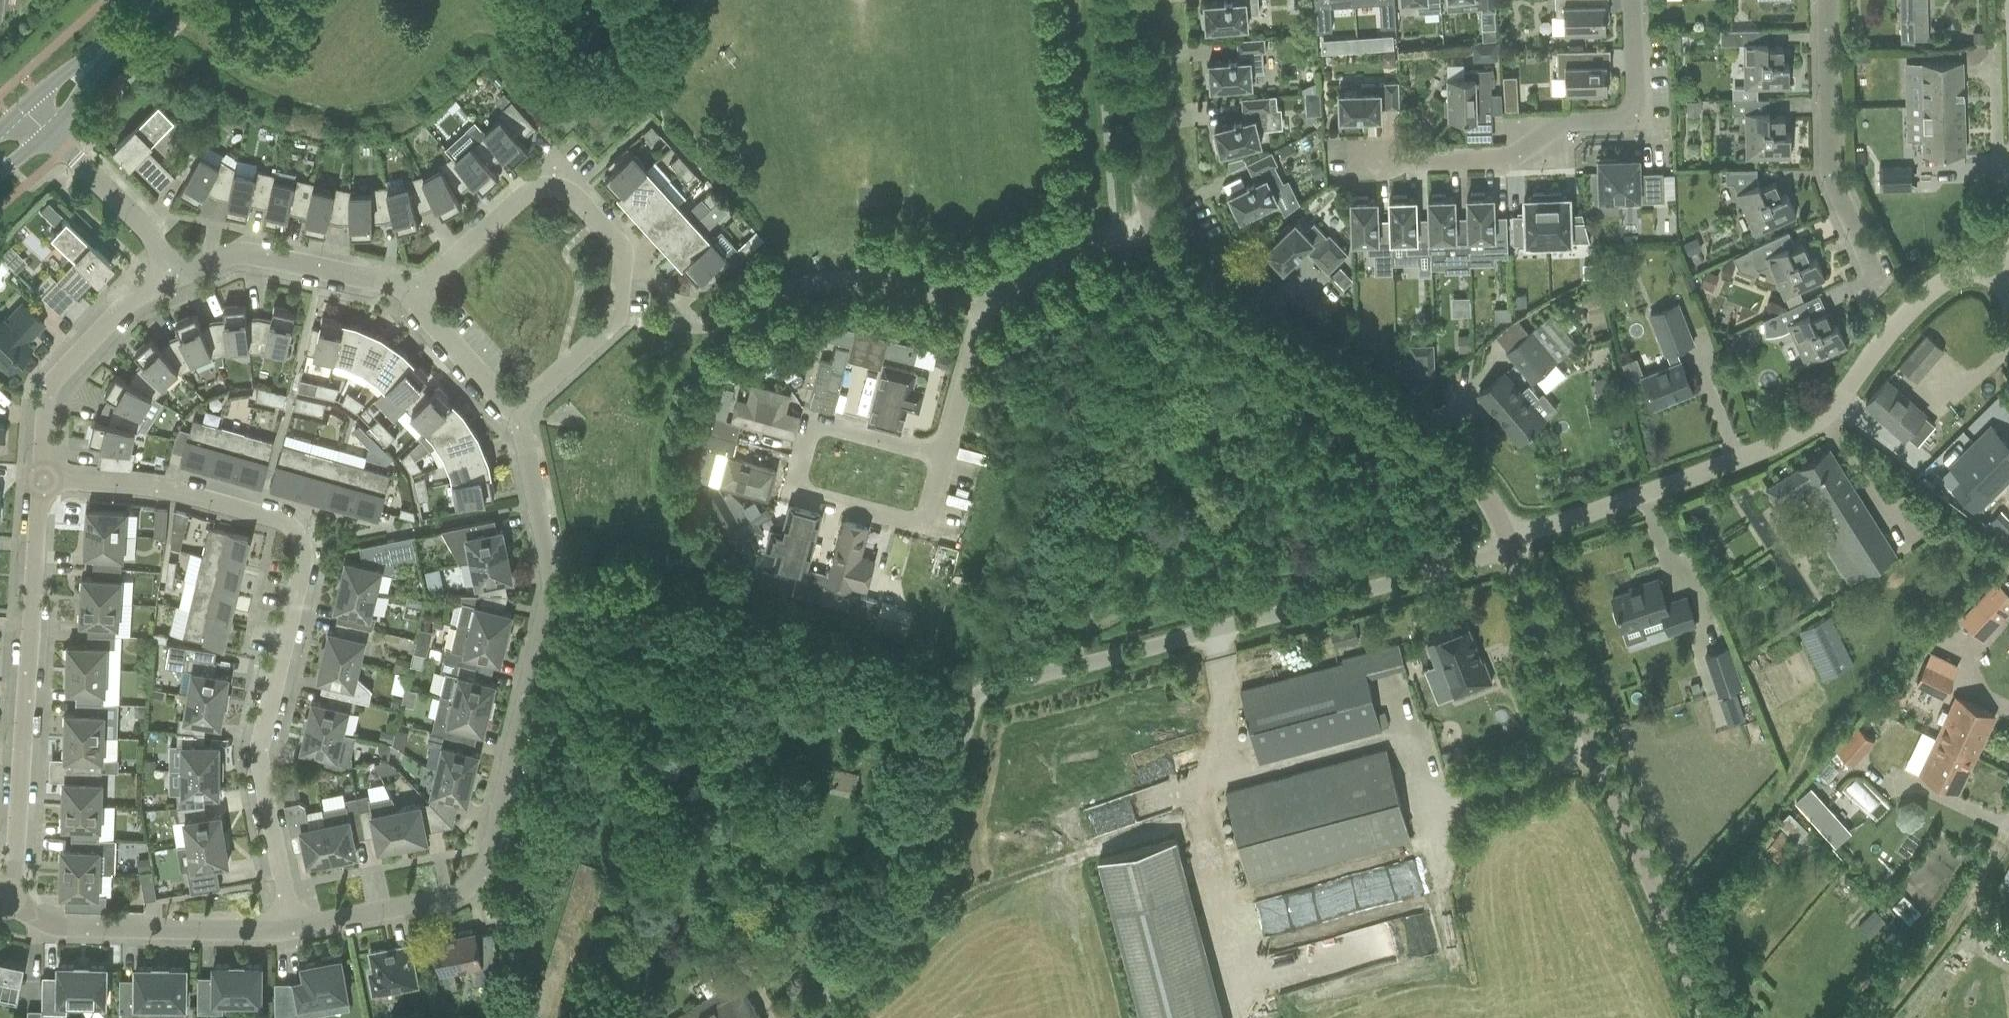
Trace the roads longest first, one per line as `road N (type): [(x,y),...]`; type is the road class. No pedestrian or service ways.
road 1 (unclassified): [(805,1017),(908,921),(974,716),(997,690),(1513,546)]
road 2 (residential): [(290,931),(443,905),(469,892),(492,849),(541,599),(536,518),(510,416)]
road 3 (residential): [(290,931),(257,771),(304,549),(284,527),(257,518),(163,496),(43,483)]
road 4 (unclassified): [(1513,546),(1754,443),(2001,242)]
road 5 (unclassified): [(1704,1017),(1571,724),(1513,546)]
road 6 (unclassified): [(1513,546),(1477,484),(1416,433),(1200,307),(1167,267),(1146,217)]
road 7 (residential): [(510,416),(616,324),(623,262),(580,206),(553,191),(524,200),(411,304)]
road 8 (residential): [(7,904),(43,483)]
road 9 (residential): [(1364,168),(1506,164),(1566,128),(1619,125),(1637,108),(1633,0)]
road 10 (unclassified): [(943,457),(981,315),(1146,217)]
road 11 (residential): [(943,457),(820,427),(804,442),(798,487),(806,500),(914,528),(929,520)]
road 12 (residential): [(1872,293),(1828,158),(1824,0)]
road 13 (residential): [(7,904),(62,930),(290,931)]
road 14 (residential): [(43,483),(47,394),(172,265)]
road 15 (residential): [(411,304),(374,283),(238,256),(172,265)]
road 16 (unclassified): [(1146,217),(1127,0)]
road 17 (residential): [(2001,242),(1994,43)]
road 18 (residential): [(172,265),(50,132)]
road 19 (residential): [(510,416),(411,304)]

